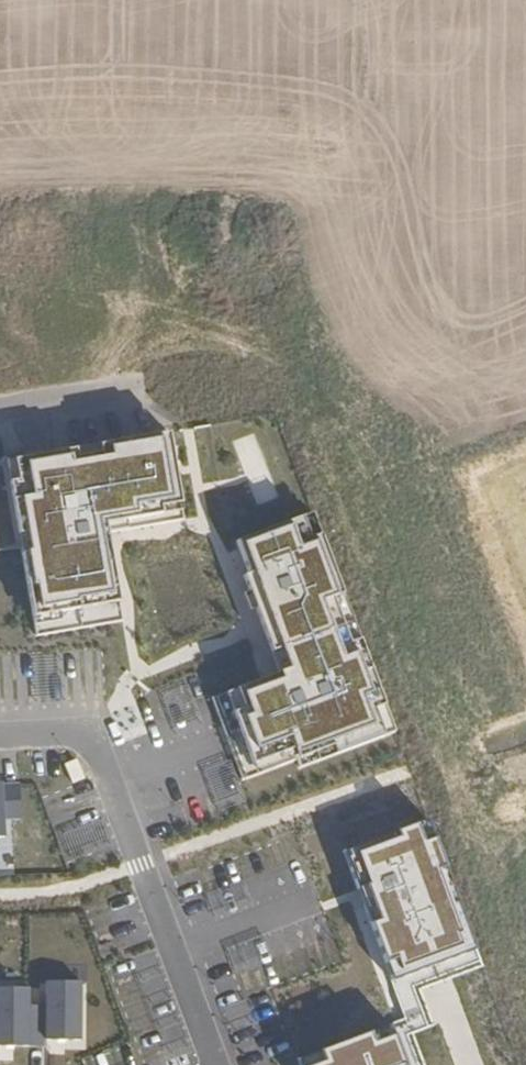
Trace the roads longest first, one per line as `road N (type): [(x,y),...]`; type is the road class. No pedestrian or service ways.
road 1 (residential): [(0,738),(95,733),(215,1064)]
road 2 (unclassified): [(0,404),(148,384)]

